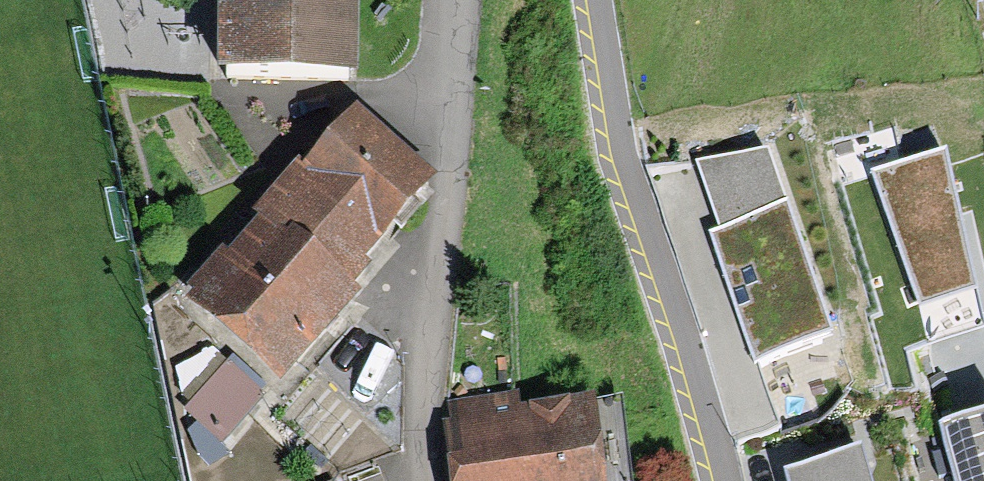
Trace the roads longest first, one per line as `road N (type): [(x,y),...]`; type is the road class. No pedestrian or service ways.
road 1 (residential): [(722,480),(622,142),(598,0)]
road 2 (residential): [(420,480),(425,289),(456,0)]

